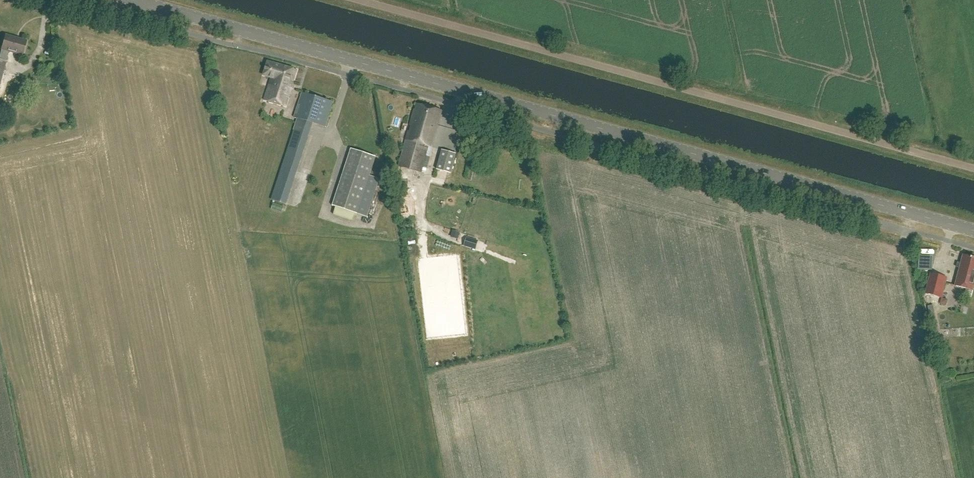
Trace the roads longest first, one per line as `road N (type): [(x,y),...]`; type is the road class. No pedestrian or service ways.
road 1 (tertiary): [(973,229),(137,0)]
road 2 (unclassified): [(973,167),(362,0)]

